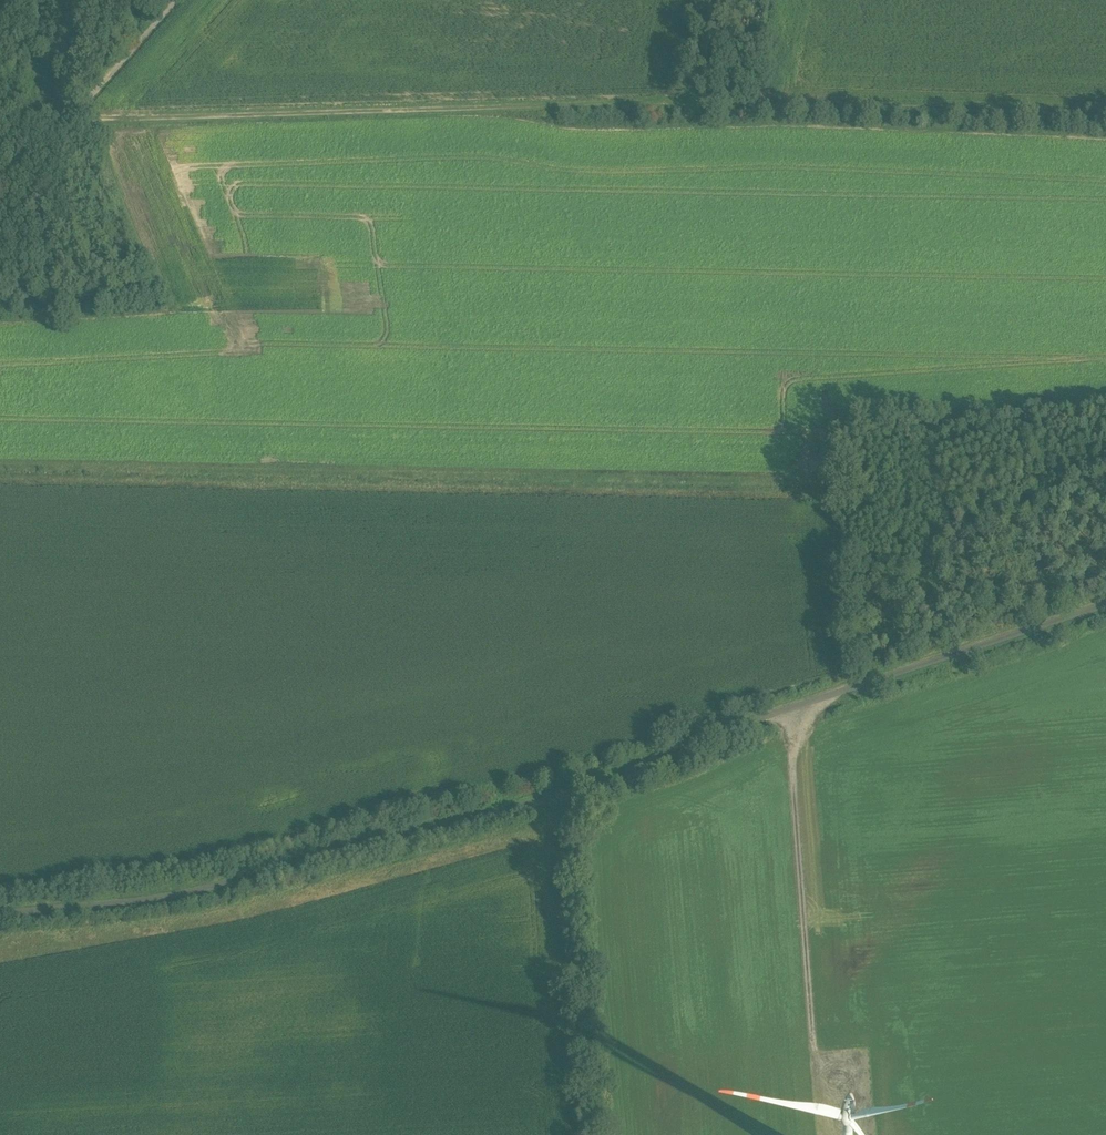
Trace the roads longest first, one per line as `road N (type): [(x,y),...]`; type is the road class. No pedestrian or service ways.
road 1 (unclassified): [(0,913),(237,879),(541,800),(1105,609)]
road 2 (track): [(746,104),(0,115)]
road 3 (track): [(788,714),(815,1063),(841,1088),(843,1134)]

